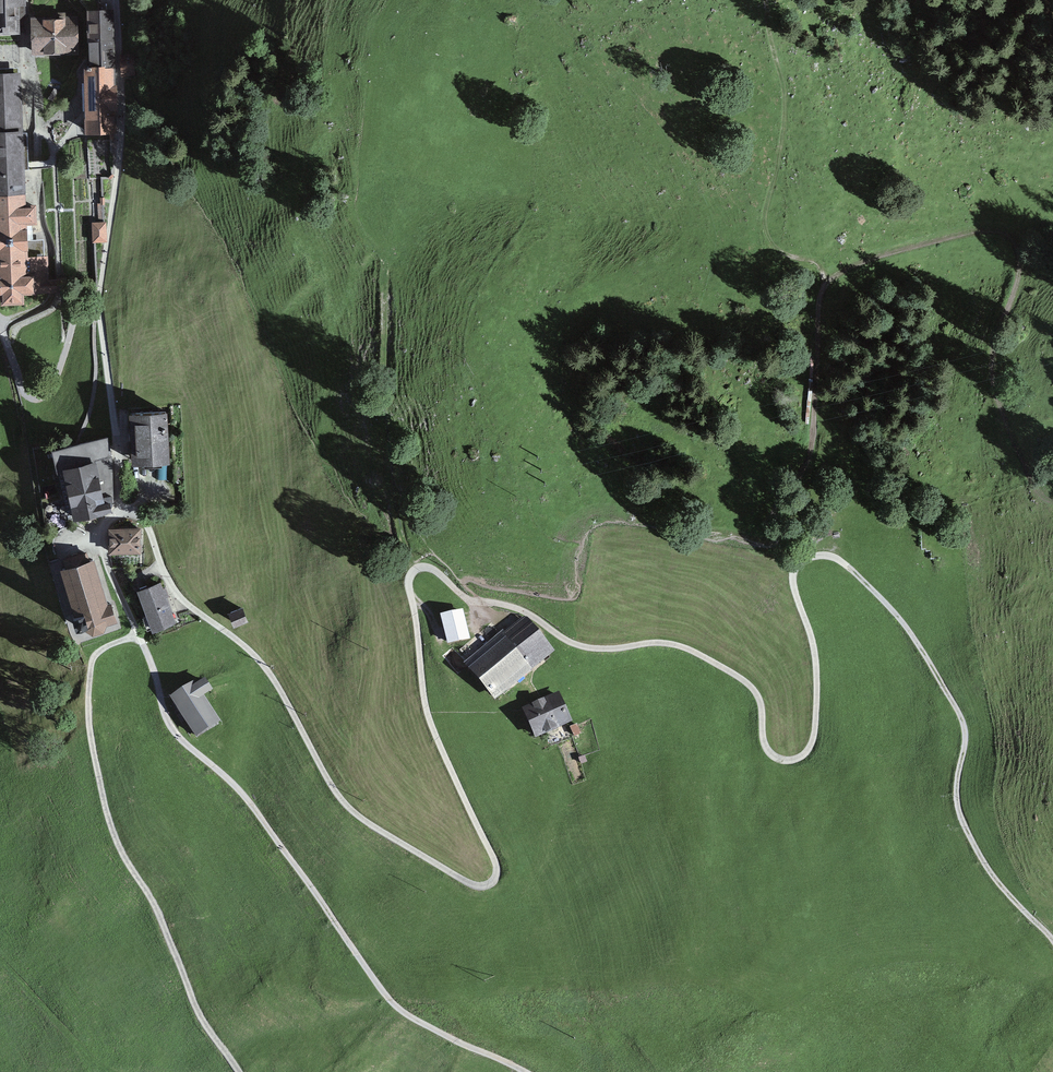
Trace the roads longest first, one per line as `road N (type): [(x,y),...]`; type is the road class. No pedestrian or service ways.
road 1 (residential): [(800,562),(793,581),(816,659),(816,721),(807,751),(785,760),(765,744),(752,688),(695,652),(665,642),(574,644),(522,610),(465,597),(434,570),(413,571),(425,703),(497,866),(482,886),(343,801),(266,667),(181,599),(150,530),(126,511)]
road 2 (unclassified): [(140,632),(177,739),(230,777),(388,996),(411,1017),(527,1071)]
road 3 (residential): [(116,0),(121,142),(100,306),(126,511)]
road 4 (track): [(1052,939),(1003,886),(963,822),(957,787),(962,719),(911,632),(845,563),(796,556)]
road 5 (track): [(826,282),(884,254),(994,226),(1009,231),(1022,270),(993,373),(1052,497)]
road 6 (track): [(413,571),(387,426),(387,245)]
road 7 (track): [(826,282),(820,267),(790,256),(765,226),(785,118),(765,0)]
road 8 (track): [(796,556),(783,532),(813,437),(826,282)]
road 9 (residential): [(126,511),(109,523),(103,544),(140,632)]

